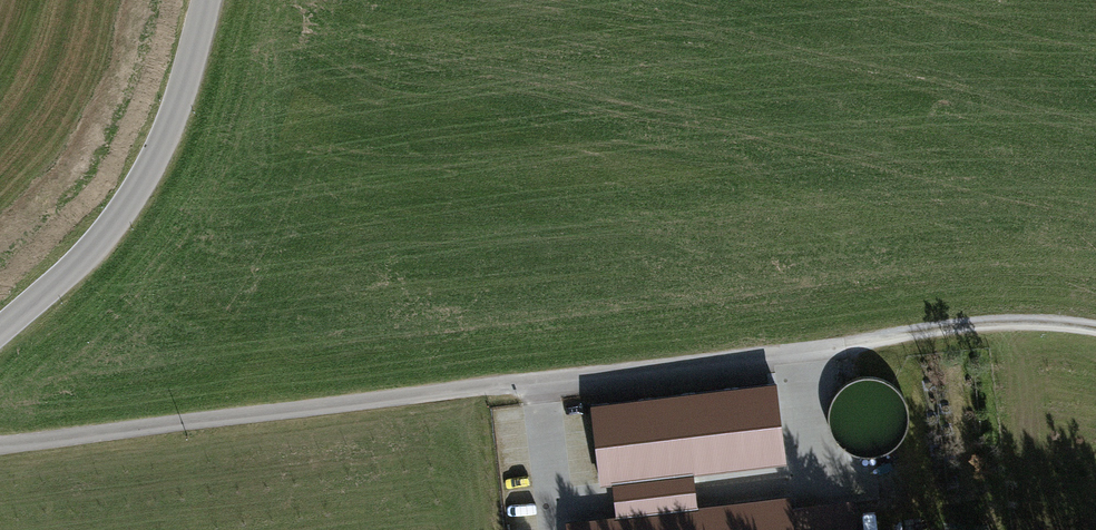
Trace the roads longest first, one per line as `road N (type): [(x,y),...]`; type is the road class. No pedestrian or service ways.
road 1 (unclassified): [(797,350),(0,445)]
road 2 (tertiary): [(0,330),(97,244),(138,188),(176,106),(206,0)]
road 3 (track): [(1095,328),(997,322),(797,350)]

